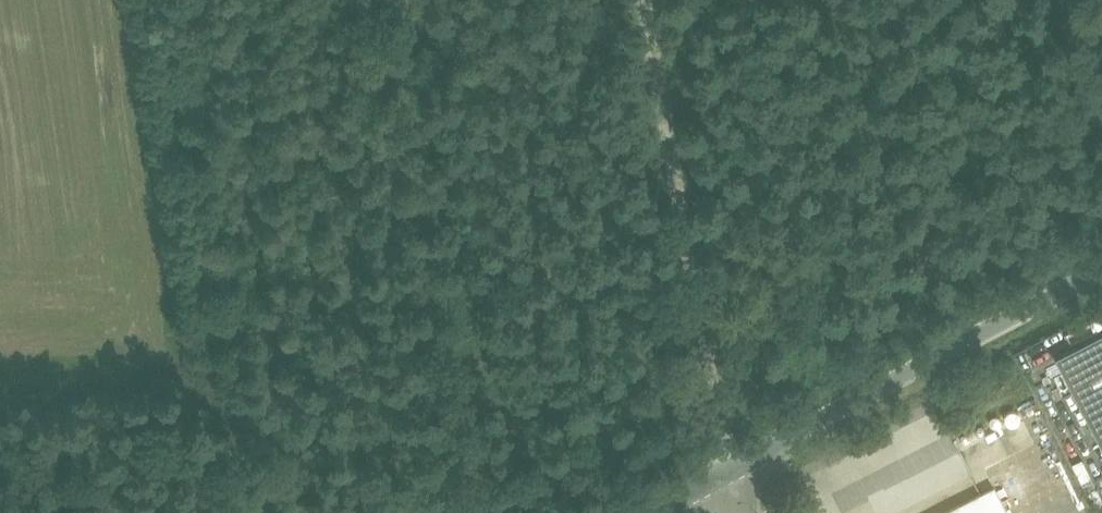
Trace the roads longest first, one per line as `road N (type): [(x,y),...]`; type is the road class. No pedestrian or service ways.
road 1 (track): [(646,0),(731,463)]
road 2 (unclassified): [(1101,263),(731,463)]

